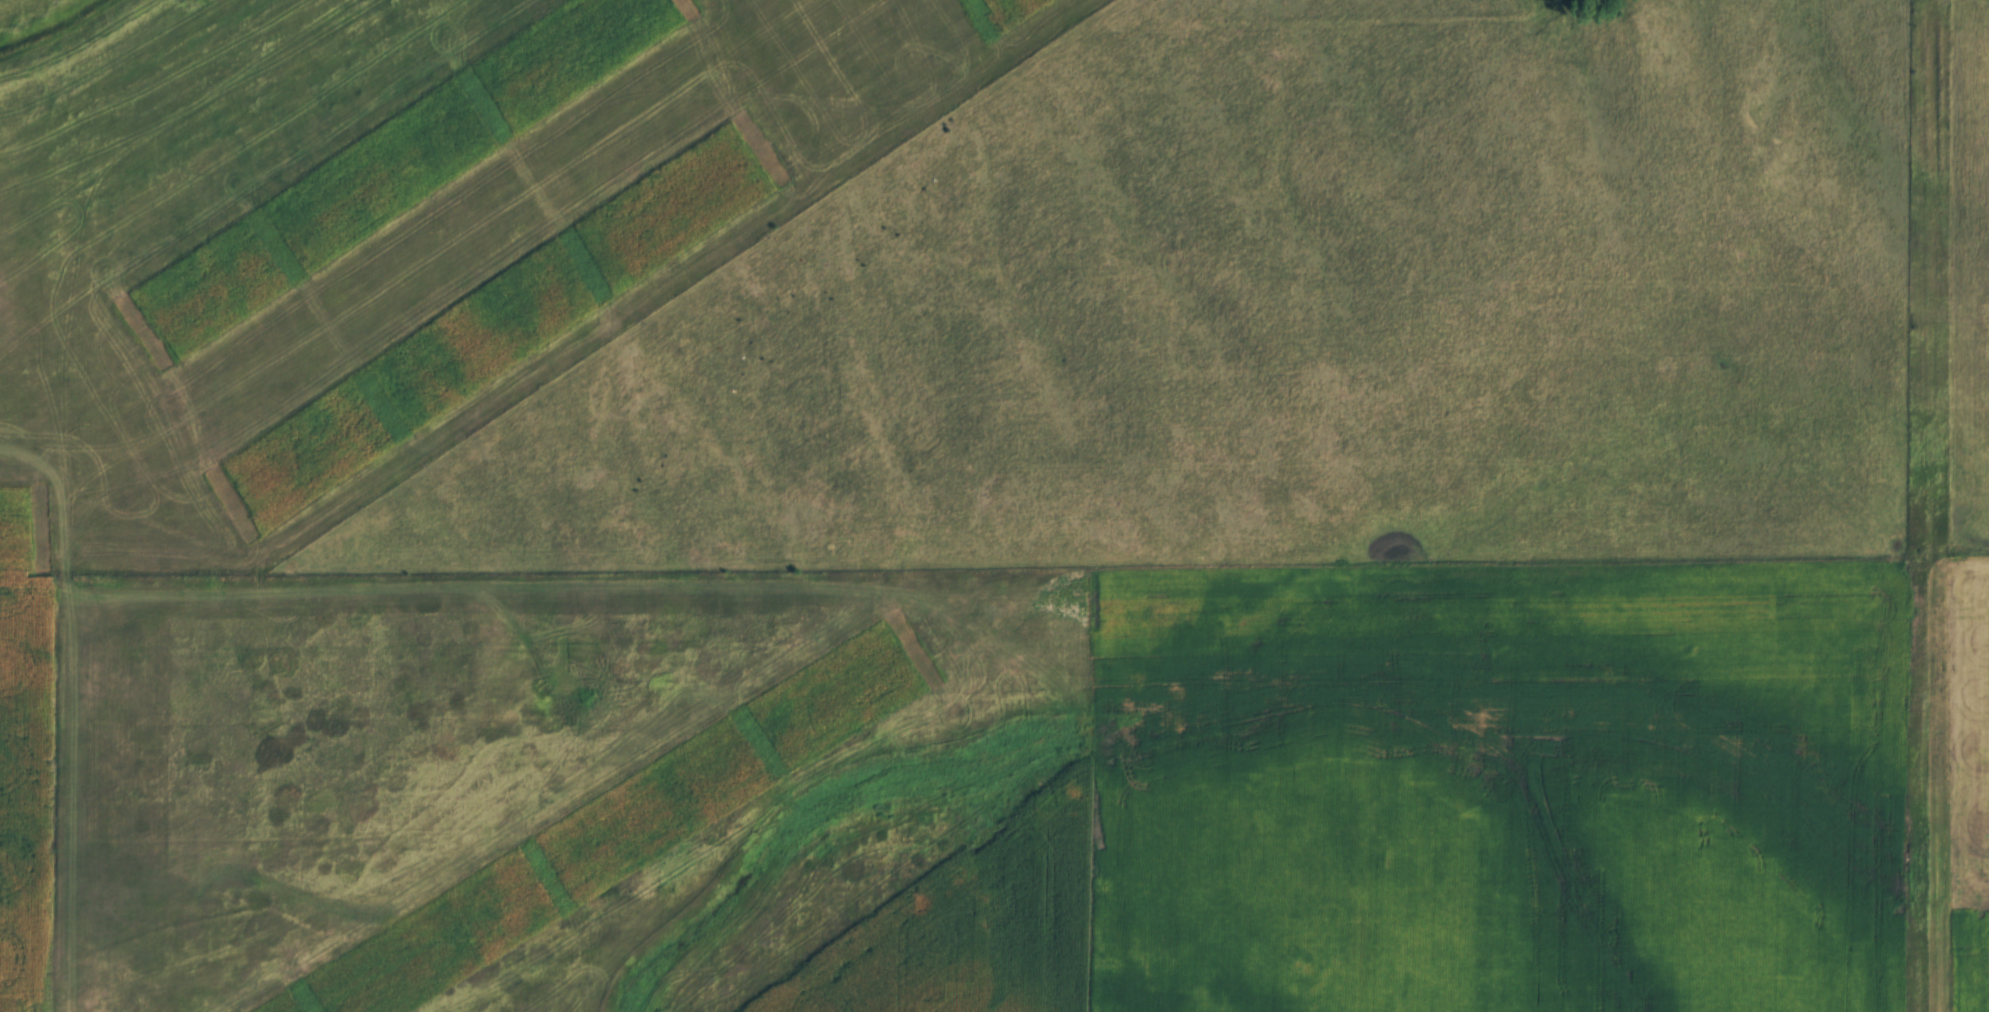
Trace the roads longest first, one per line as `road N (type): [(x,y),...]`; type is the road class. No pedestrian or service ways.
road 1 (residential): [(1964,1011),(1966,568)]

